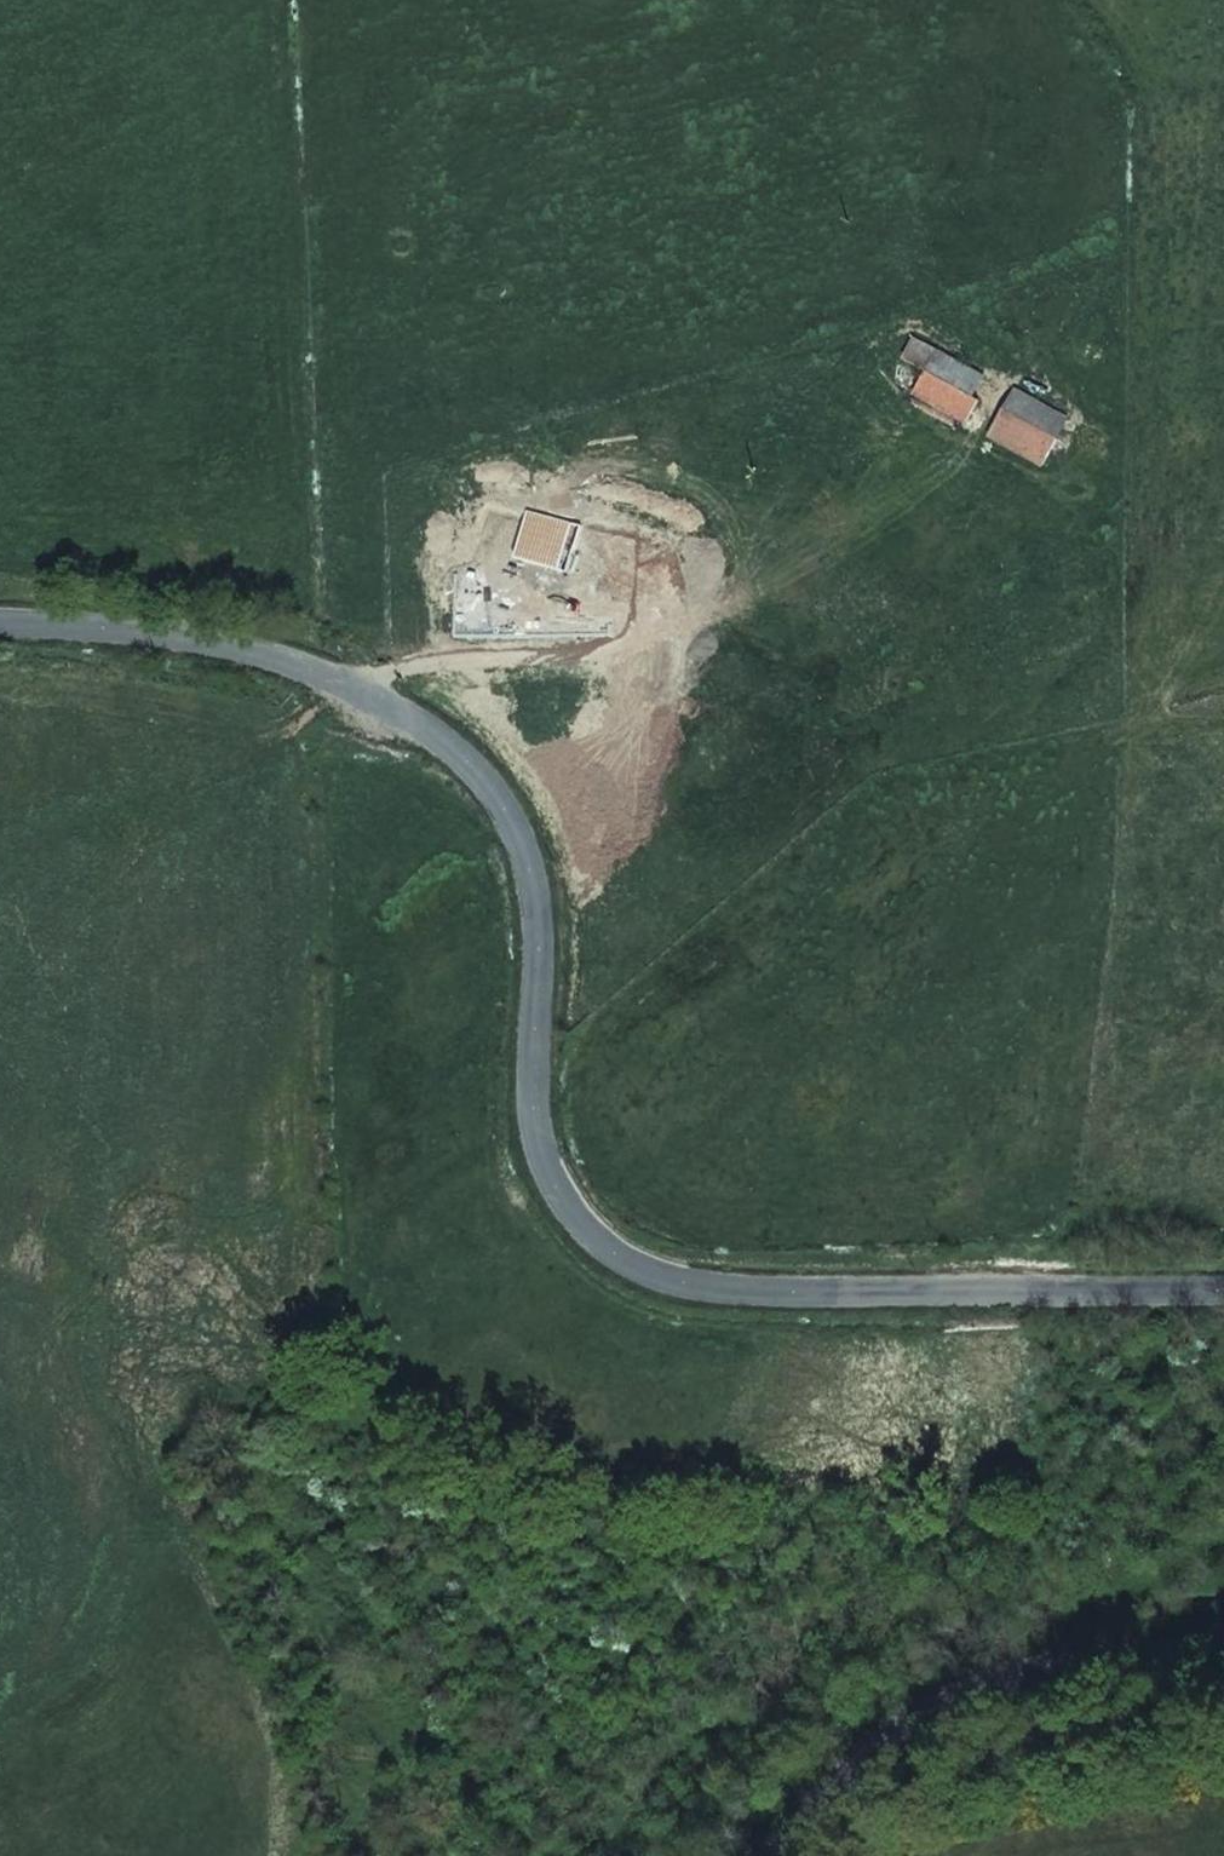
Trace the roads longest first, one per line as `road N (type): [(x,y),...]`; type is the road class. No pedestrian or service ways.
road 1 (secondary): [(1223,1288),(765,1293),(665,1279),(596,1242),(553,1178),(537,1127),(533,1062),(538,894),(504,803),(441,732),(241,645),(0,623)]
road 2 (secondary): [(764,1855),(926,1703),(1223,1641)]

